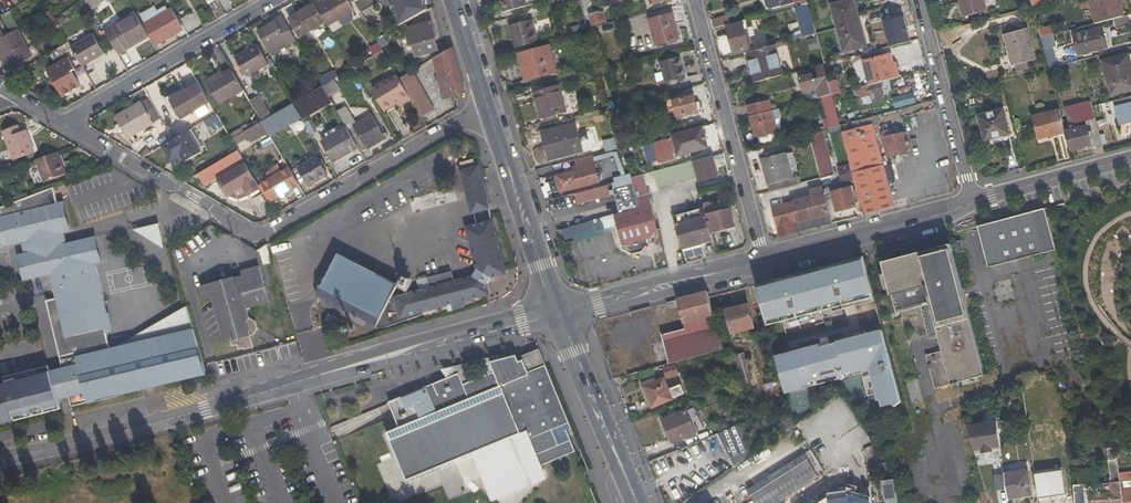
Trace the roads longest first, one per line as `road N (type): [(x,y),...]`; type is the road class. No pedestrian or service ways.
road 1 (tertiary): [(0,458),(556,312)]
road 2 (residential): [(64,123),(256,236),(488,106)]
road 3 (residential): [(696,0),(765,261)]
road 4 (residential): [(273,0),(64,123)]
road 5 (tertiary): [(973,201),(942,217),(765,261)]
road 6 (tertiary): [(488,106),(556,312)]
road 7 (tertiary): [(765,261),(556,312)]
road 8 (residential): [(920,0),(973,201)]
road 9 (tertiary): [(556,312),(638,502)]
road 10 (tertiary): [(1130,160),(973,201)]

